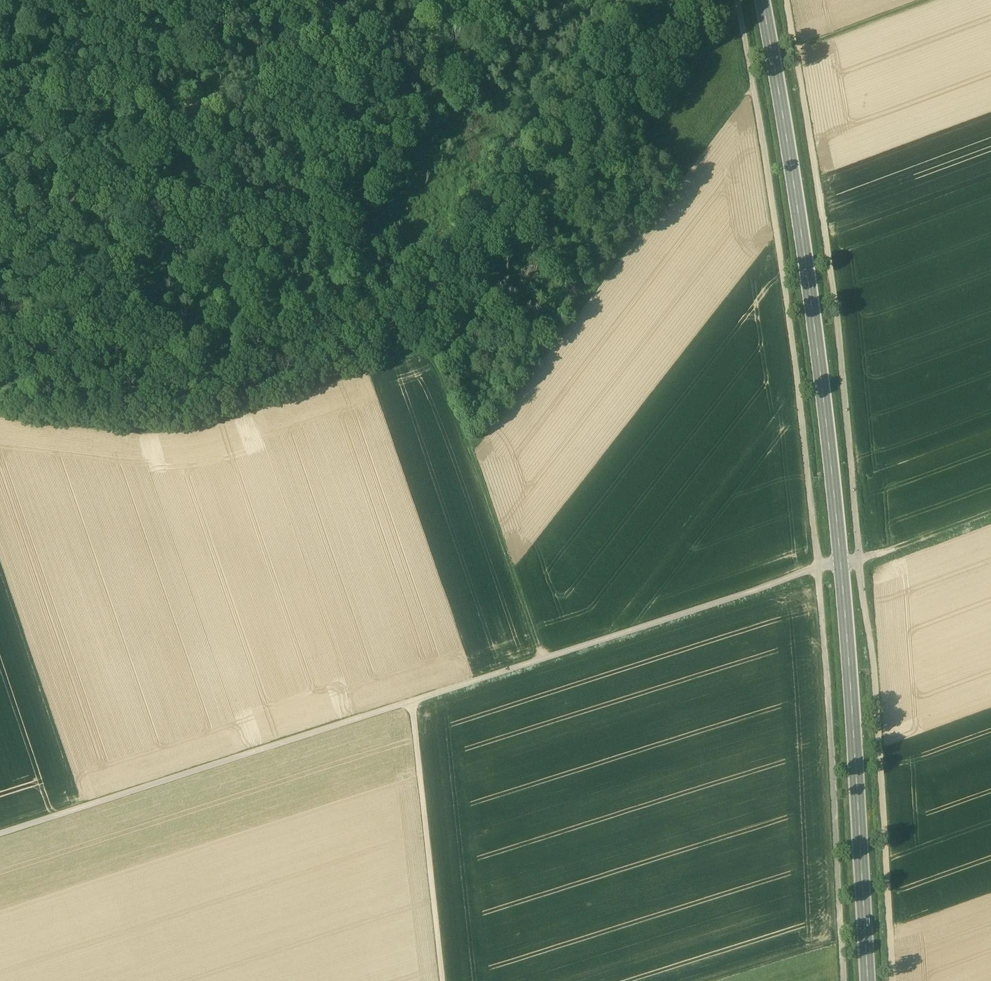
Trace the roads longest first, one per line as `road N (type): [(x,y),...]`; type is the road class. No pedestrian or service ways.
road 1 (secondary): [(761,0),(812,307),(840,563),(868,980)]
road 2 (track): [(542,658),(0,839)]
road 3 (track): [(859,560),(833,277),(788,0)]
road 4 (track): [(0,417),(146,437),(428,358),(440,365),(469,447)]
road 5 (track): [(86,0),(233,177),(421,358)]
road 6 (track): [(753,87),(818,568)]
road 7 (track): [(469,447),(753,87)]
road 8 (track): [(894,980),(875,673),(859,560)]
road 9 (track): [(818,568),(844,980)]
road 10 (track): [(818,568),(542,658)]
road 11 (track): [(413,702),(443,980)]
road 12 (track): [(542,658),(469,447)]
road 13 (track): [(797,49),(937,0)]
road 14 (track): [(103,21),(0,90)]

